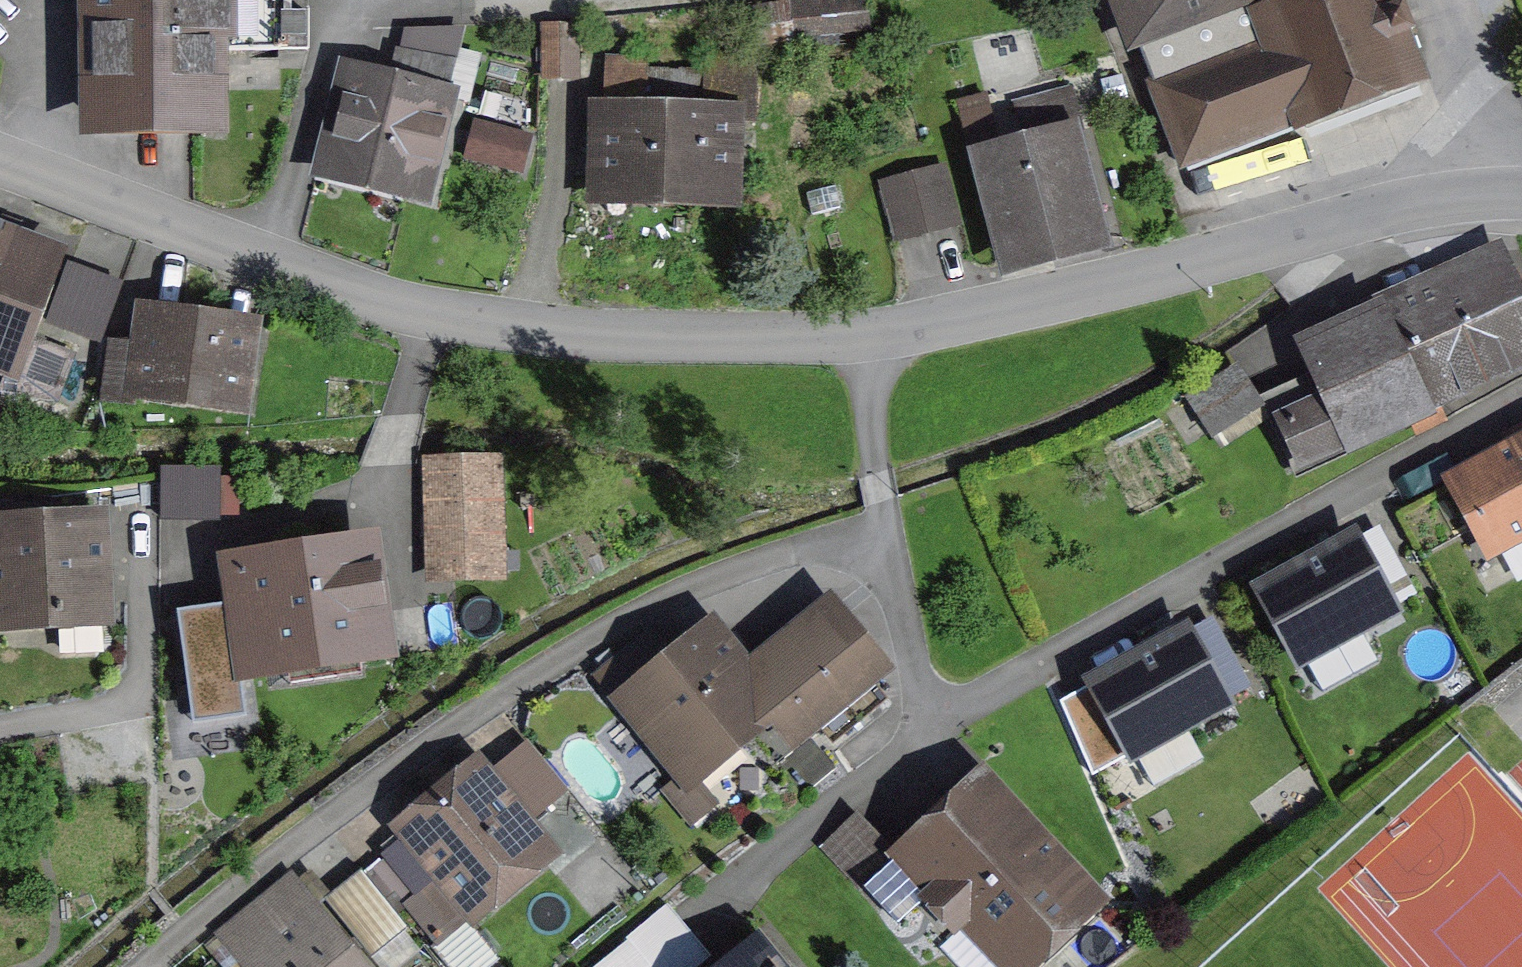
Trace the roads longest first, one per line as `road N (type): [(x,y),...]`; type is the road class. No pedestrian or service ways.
road 1 (residential): [(0,170),(326,290),(432,318),(583,338),(771,346),(867,343),(1192,271),(1455,197),(1521,194)]

